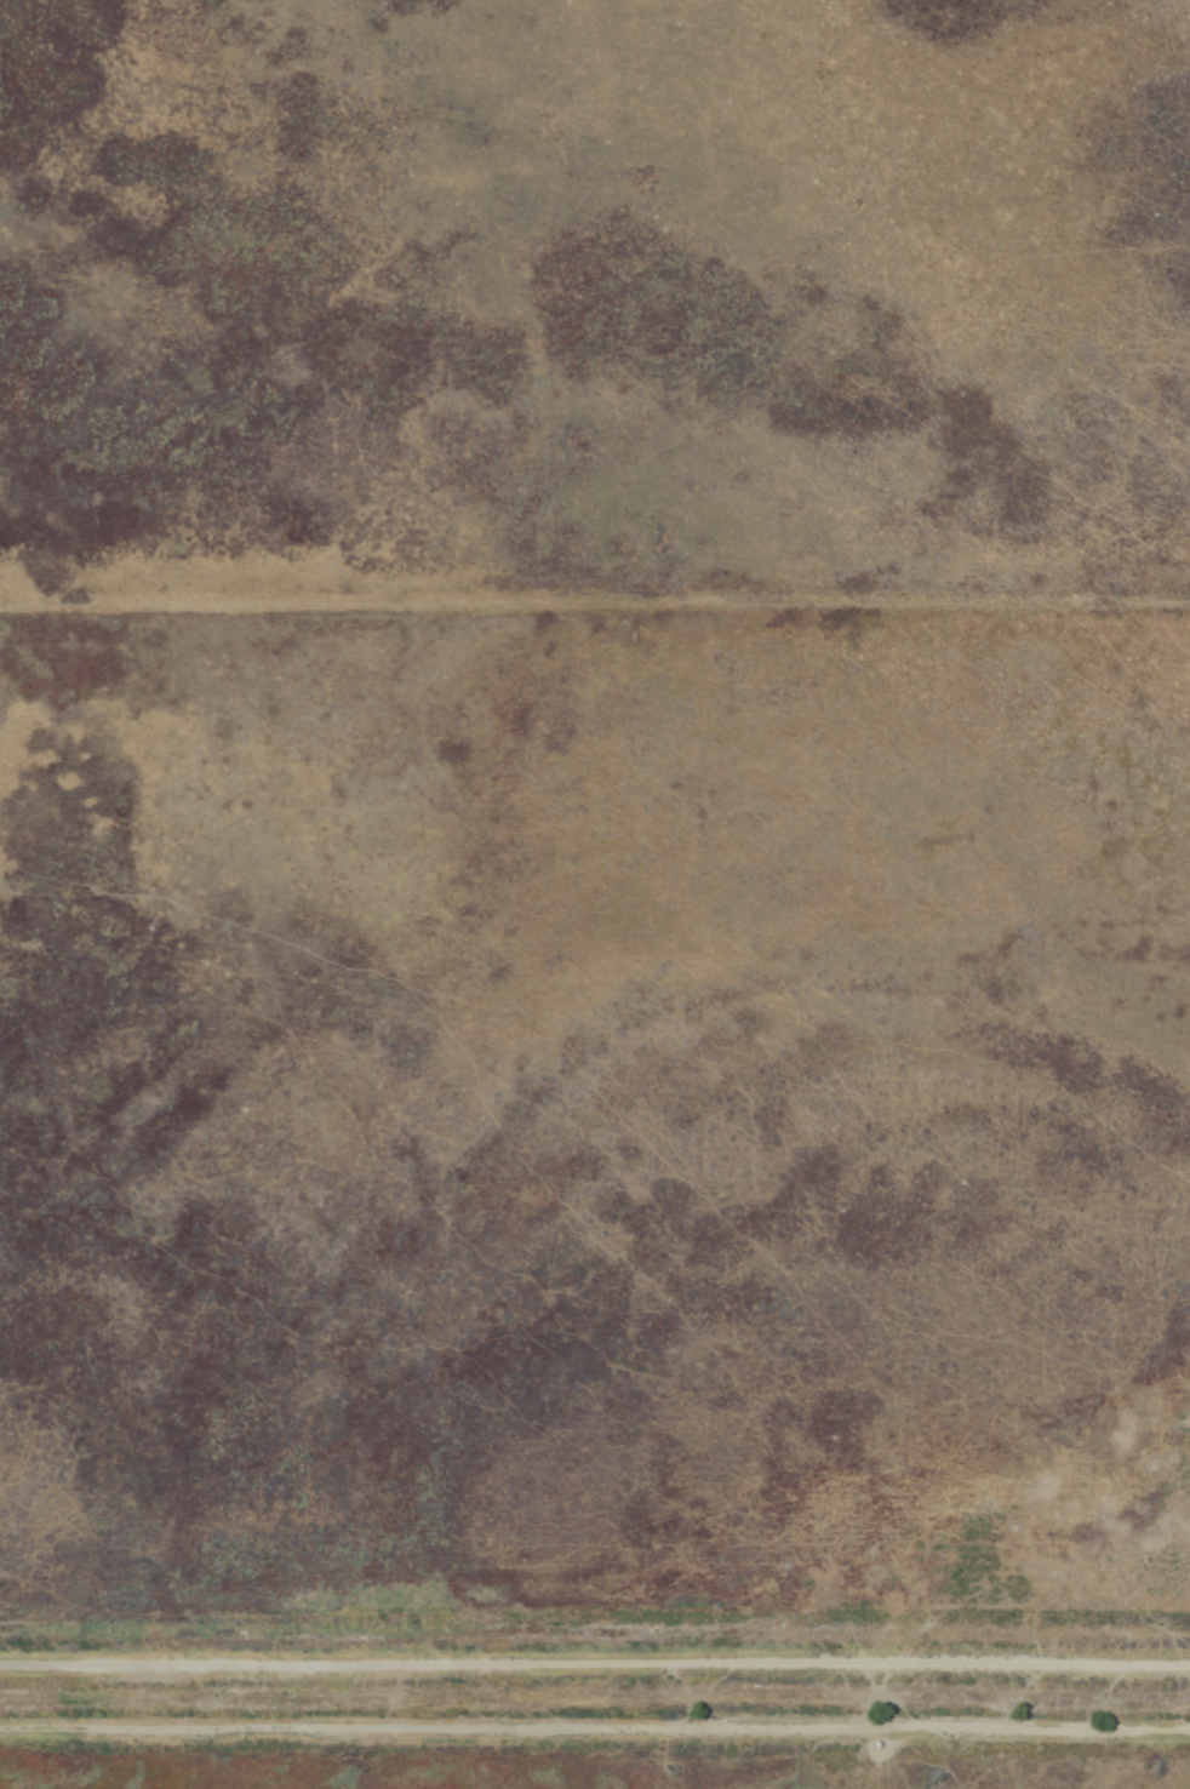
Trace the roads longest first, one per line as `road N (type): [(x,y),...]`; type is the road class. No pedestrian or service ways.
road 1 (track): [(0,1761),(1189,1733)]

